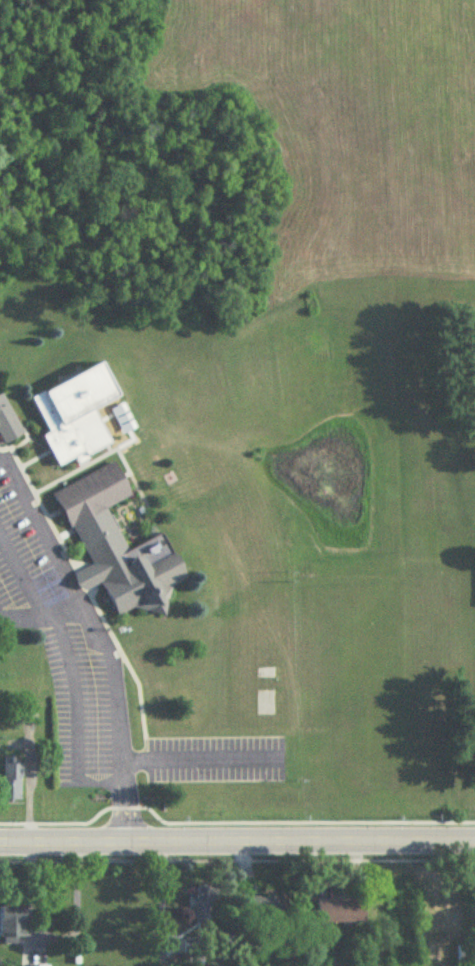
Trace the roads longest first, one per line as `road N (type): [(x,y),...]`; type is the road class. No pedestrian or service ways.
road 1 (tertiary): [(0,840),(474,837)]

